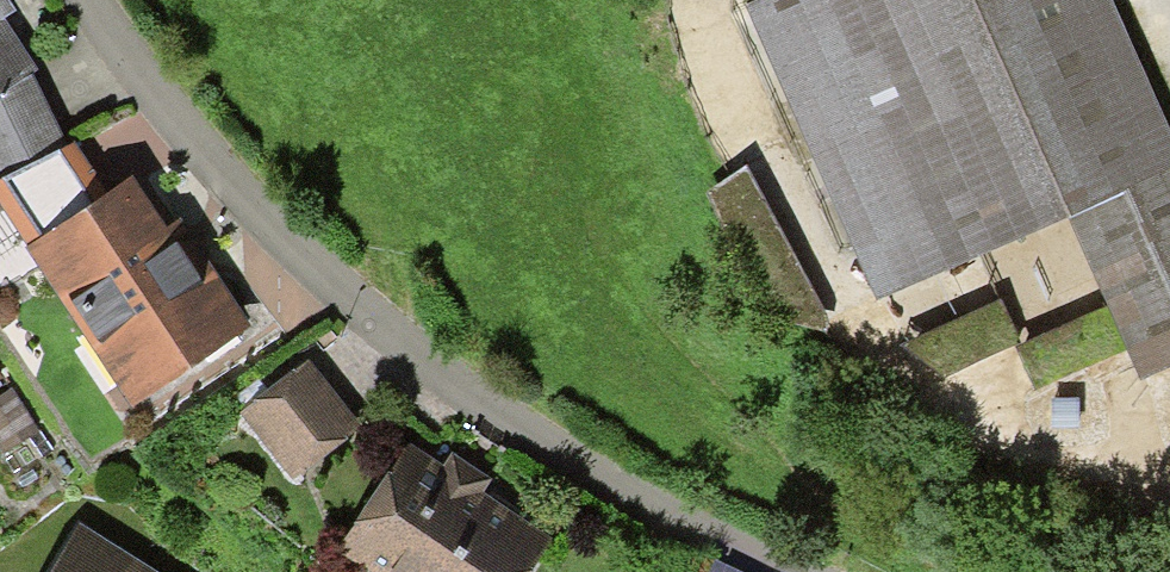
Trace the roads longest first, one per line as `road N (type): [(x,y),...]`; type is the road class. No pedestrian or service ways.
road 1 (residential): [(78,0),(175,139),(357,324),(640,495),(817,571)]

